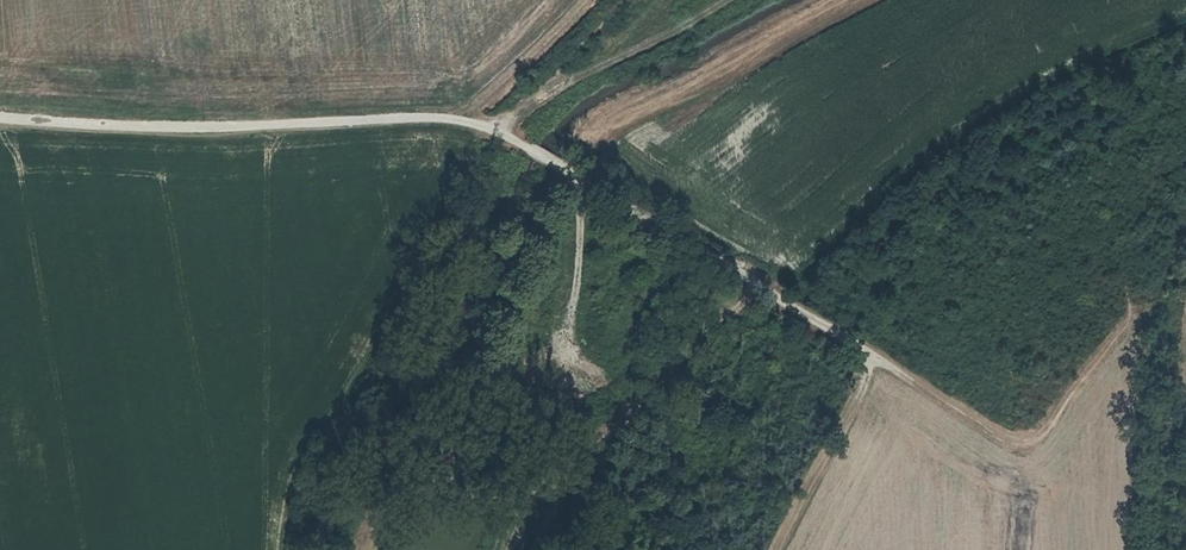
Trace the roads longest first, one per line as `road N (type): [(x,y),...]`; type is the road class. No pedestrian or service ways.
road 1 (track): [(1185,162),(1118,222),(1127,320),(1031,443),(752,287),(652,215),(518,139)]
road 2 (track): [(501,129),(425,116),(212,129),(0,119)]
road 3 (track): [(752,287),(586,458),(552,474),(425,494),(377,549)]
road 4 (track): [(877,358),(779,549)]

